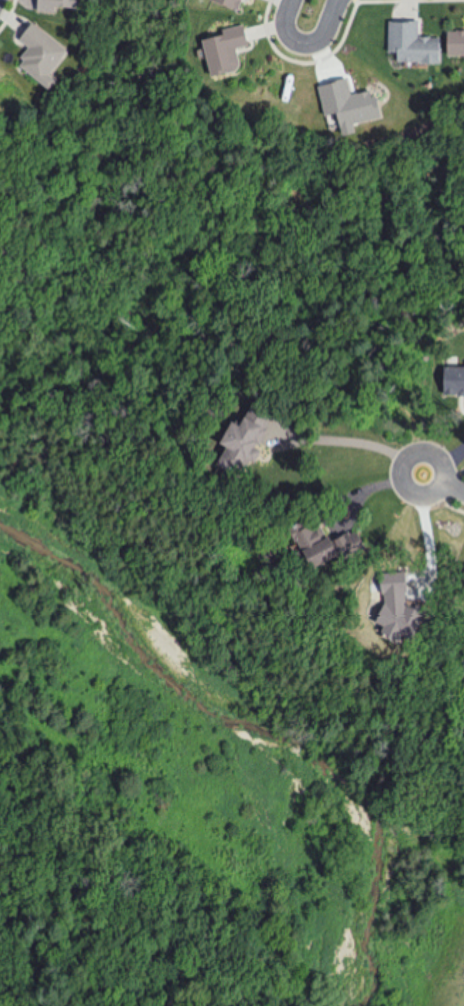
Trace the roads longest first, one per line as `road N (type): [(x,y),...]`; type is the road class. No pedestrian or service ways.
road 1 (residential): [(406,488),(418,496),(438,491),(443,463),(424,451),(410,456),(401,468),(406,488)]
road 2 (residential): [(290,0),(285,33),(297,45),(315,45),(329,30),(339,0)]

